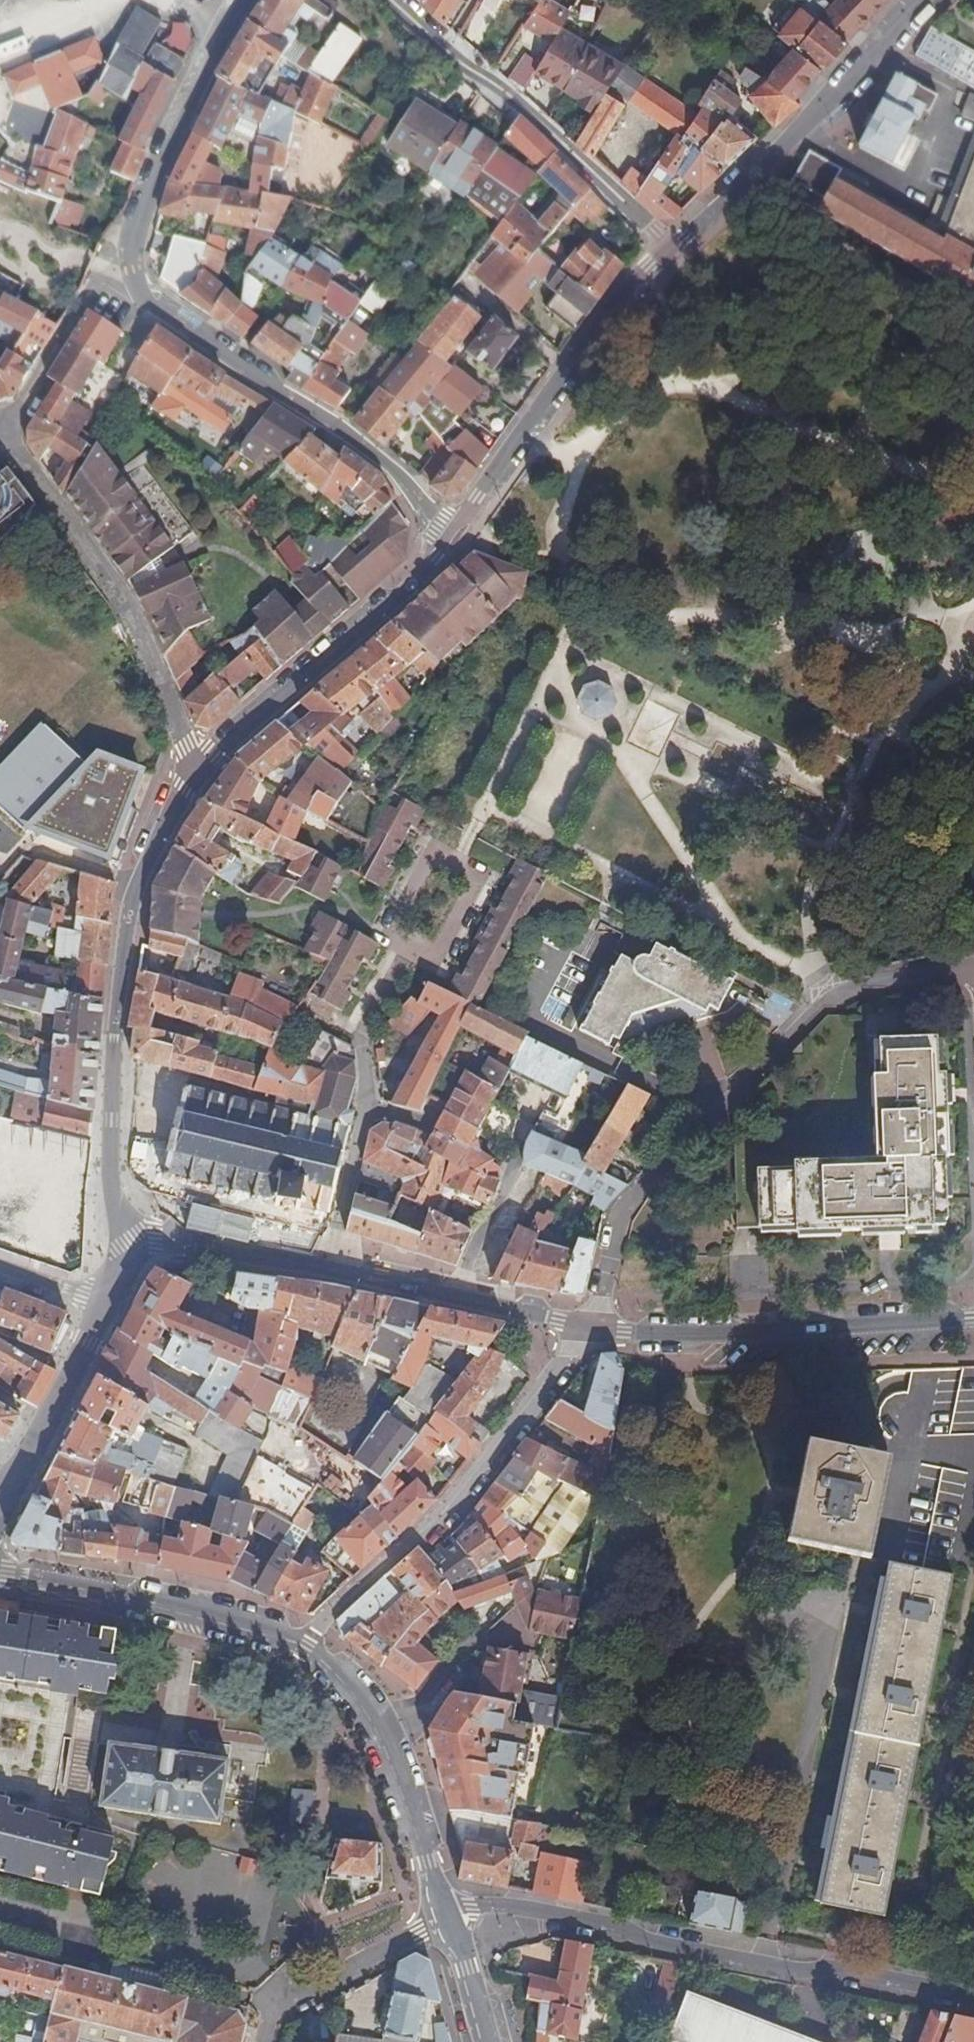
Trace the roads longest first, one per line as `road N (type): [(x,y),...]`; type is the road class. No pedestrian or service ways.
road 1 (residential): [(446,1919),(374,1716),(325,1661),(202,1615),(0,1574)]
road 2 (residential): [(589,1330),(624,1210),(838,987),(973,965)]
road 3 (residential): [(973,2001),(948,1989),(656,1943),(613,1925),(519,1908),(471,1907),(446,1919)]
road 4 (residential): [(193,768),(136,885),(125,944),(111,1061),(111,1192),(133,1247)]
road 5 (residential): [(448,528),(348,434),(151,306),(133,277)]
road 6 (tertiary): [(589,1330),(725,1332),(973,1319)]
road 7 (unclassified): [(193,768),(124,596),(7,435)]
road 8 (unclassified): [(391,0),(462,64),(523,106),(668,251)]
road 9 (residential): [(668,251),(462,520),(448,528)]
road 10 (residential): [(448,528),(442,551),(418,580),(193,768)]
road 11 (residential): [(914,0),(820,105),(668,251)]
road 12 (tertiary): [(133,1247),(204,1250),(454,1297)]
road 13 (residential): [(133,277),(138,226),(156,178),(247,0)]
road 14 (residential): [(415,1539),(452,1506),(589,1330)]
road 15 (tertiary): [(0,1499),(38,1448),(111,1307)]
road 16 (residential): [(7,435),(95,281),(133,277)]
road 17 (residential): [(522,1131),(514,1170),(454,1297)]
road 18 (tertiary): [(454,1297),(589,1330)]
road 19 (tertiary): [(487,2041),(446,1919)]

